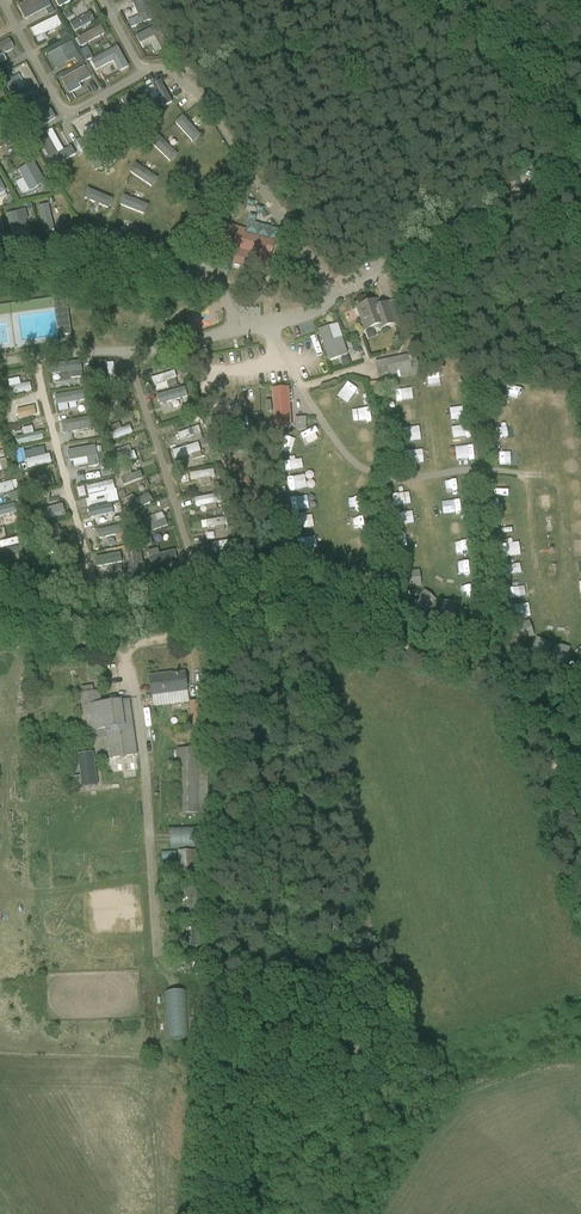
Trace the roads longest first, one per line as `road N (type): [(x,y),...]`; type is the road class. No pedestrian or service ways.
road 1 (track): [(580,819),(540,732),(488,679),(320,618),(275,617),(128,645),(0,641)]

